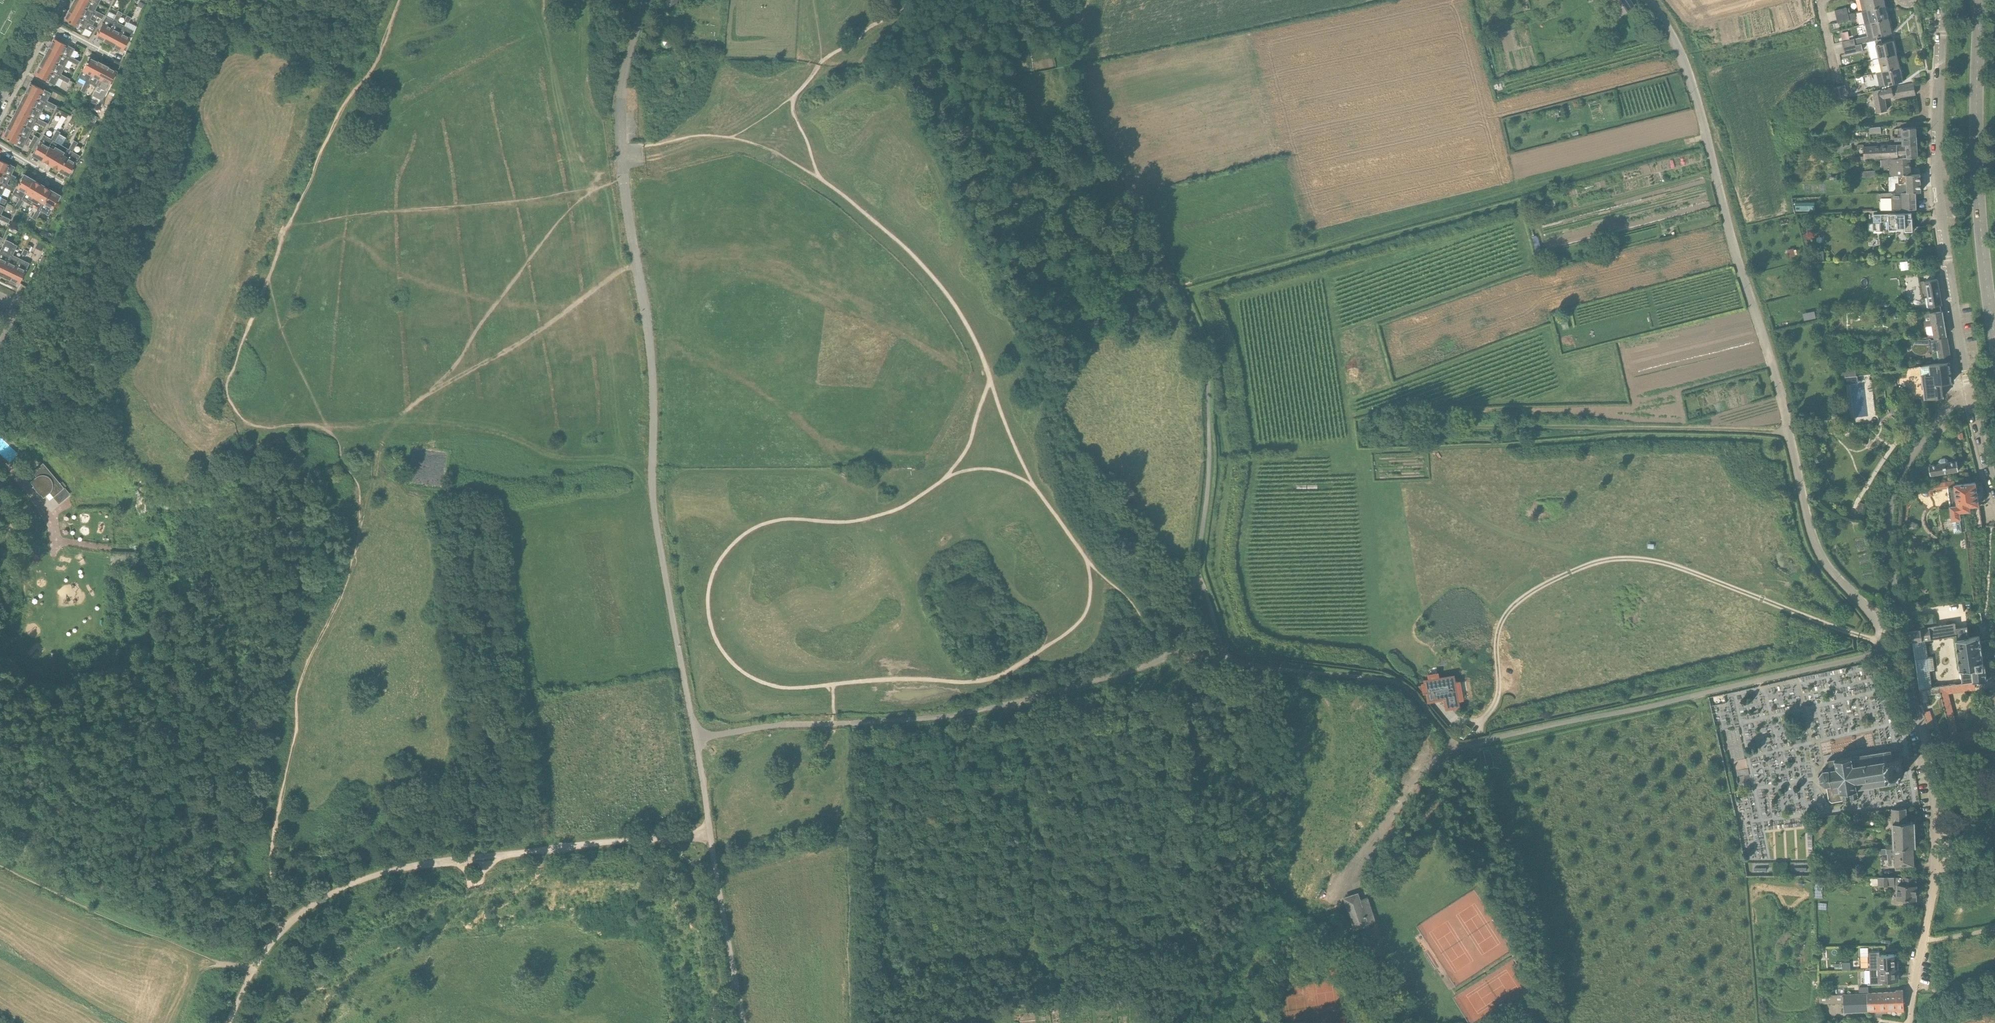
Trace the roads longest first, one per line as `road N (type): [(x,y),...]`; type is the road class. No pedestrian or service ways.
road 1 (track): [(141,506),(275,506),(397,420),(1148,392),(1250,422),(1379,423)]
road 2 (unclassified): [(1888,652),(1879,624),(1821,554),(1689,70),(1650,0)]
road 3 (unclassified): [(1196,573),(1208,482),(1207,355),(1098,141),(1069,39),(1078,0)]
road 4 (unclassified): [(695,739),(783,725),(940,718),(1139,668),(1178,645),(1196,573)]
road 5 (unclassified): [(695,739),(654,509),(654,374),(623,179)]
road 6 (track): [(1886,642),(1678,569),(1608,559),(1512,606),(1498,636),(1492,706),(1476,719),(1448,717)]
road 7 (track): [(711,835),(405,866),(357,881),(285,926)]
road 8 (unclassified): [(1888,652),(1474,743)]
road 9 (track): [(1789,432),(1379,423)]
road 10 (residential): [(1972,400),(1941,195),(1944,0)]
road 11 (unclassified): [(1452,744),(1405,690),(1228,657),(1196,573)]
road 12 (tertiary): [(1994,335),(1979,195),(1982,0)]
road 13 (residential): [(1910,1022),(1936,844),(1912,693)]
road 14 (residential): [(1912,693),(1888,507),(1907,462),(1942,416),(1972,400)]
road 15 (unclassified): [(742,1022),(695,739)]
road 16 (track): [(1016,702),(1034,954)]
road 17 (unclassified): [(645,0),(622,91),(623,179)]

